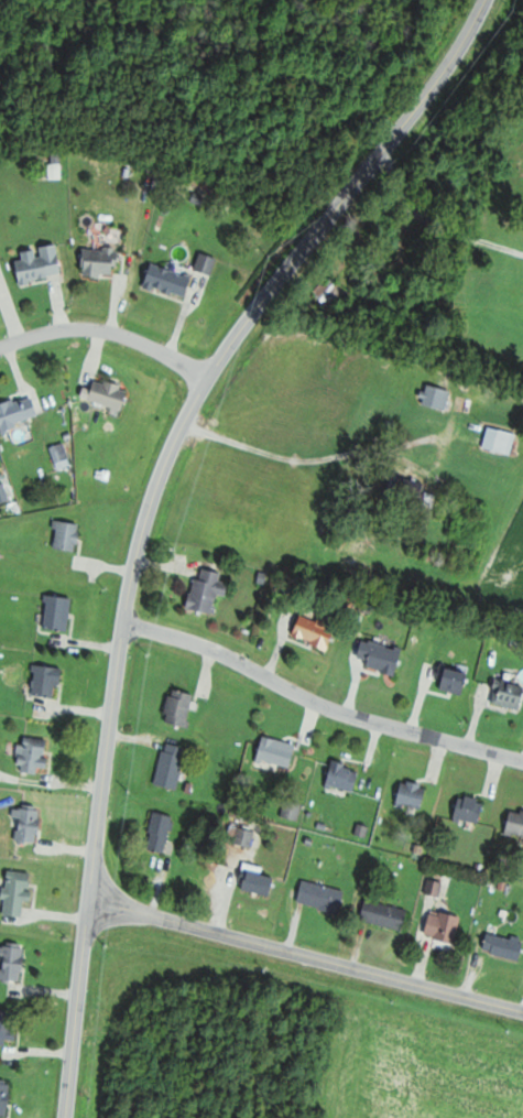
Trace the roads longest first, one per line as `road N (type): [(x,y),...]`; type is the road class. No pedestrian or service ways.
road 1 (tertiary): [(488,0),(433,94),(224,360),(161,481),(140,544),(112,714),(69,1117)]
road 2 (residential): [(94,905),(522,1014)]
road 3 (residential): [(124,630),(203,651),(325,714),(522,768)]
road 4 (residential): [(211,380),(115,333),(65,330),(0,351)]

